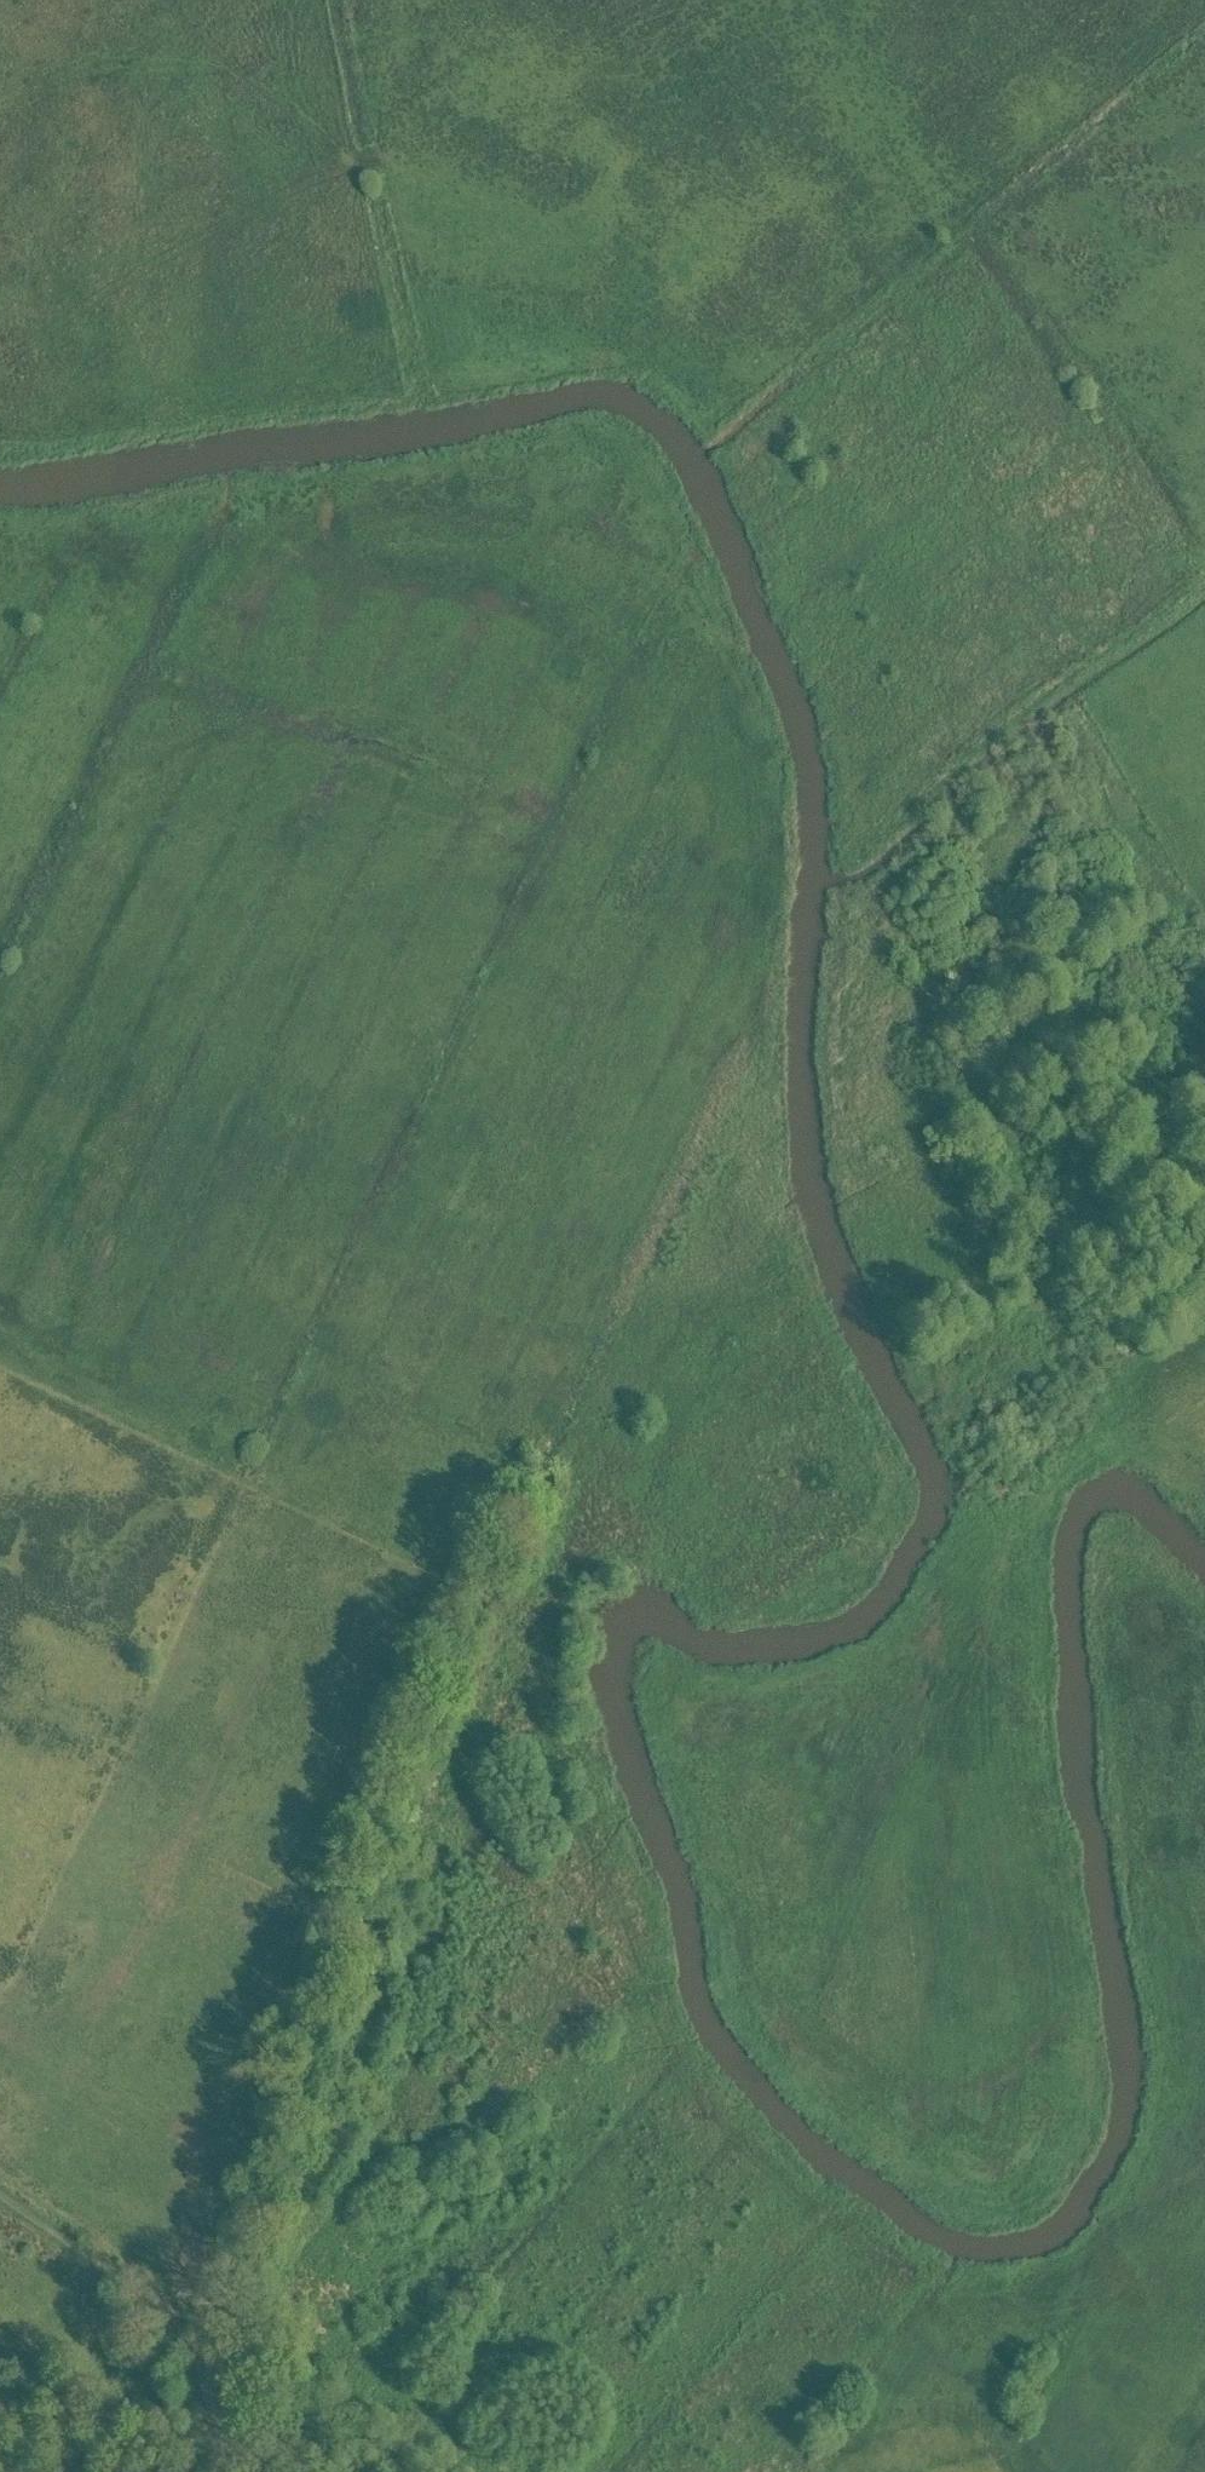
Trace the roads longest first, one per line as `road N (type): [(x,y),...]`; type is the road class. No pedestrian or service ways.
road 1 (track): [(235,2471),(216,2434),(197,2345),(176,2317),(0,2193)]

